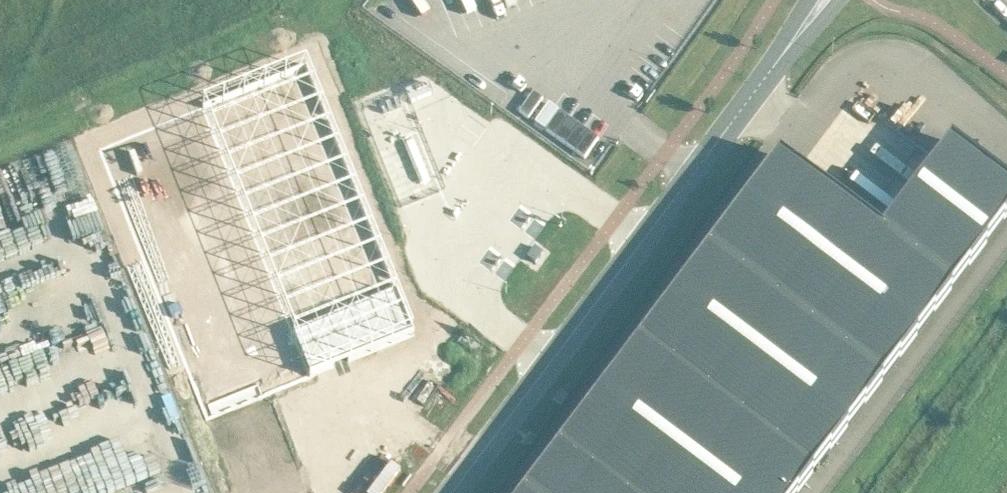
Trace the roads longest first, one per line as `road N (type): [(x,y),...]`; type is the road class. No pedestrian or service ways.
road 1 (unclassified): [(451,492),(800,29)]

